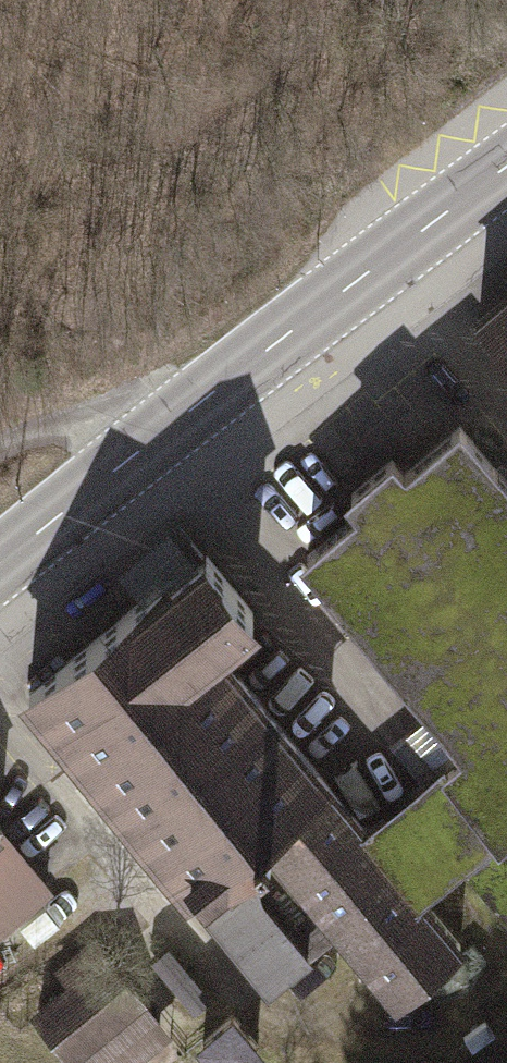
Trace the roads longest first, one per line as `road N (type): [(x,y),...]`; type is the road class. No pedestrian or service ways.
road 1 (tertiary): [(0,563),(506,166)]
road 2 (track): [(160,434),(78,423),(0,447)]

